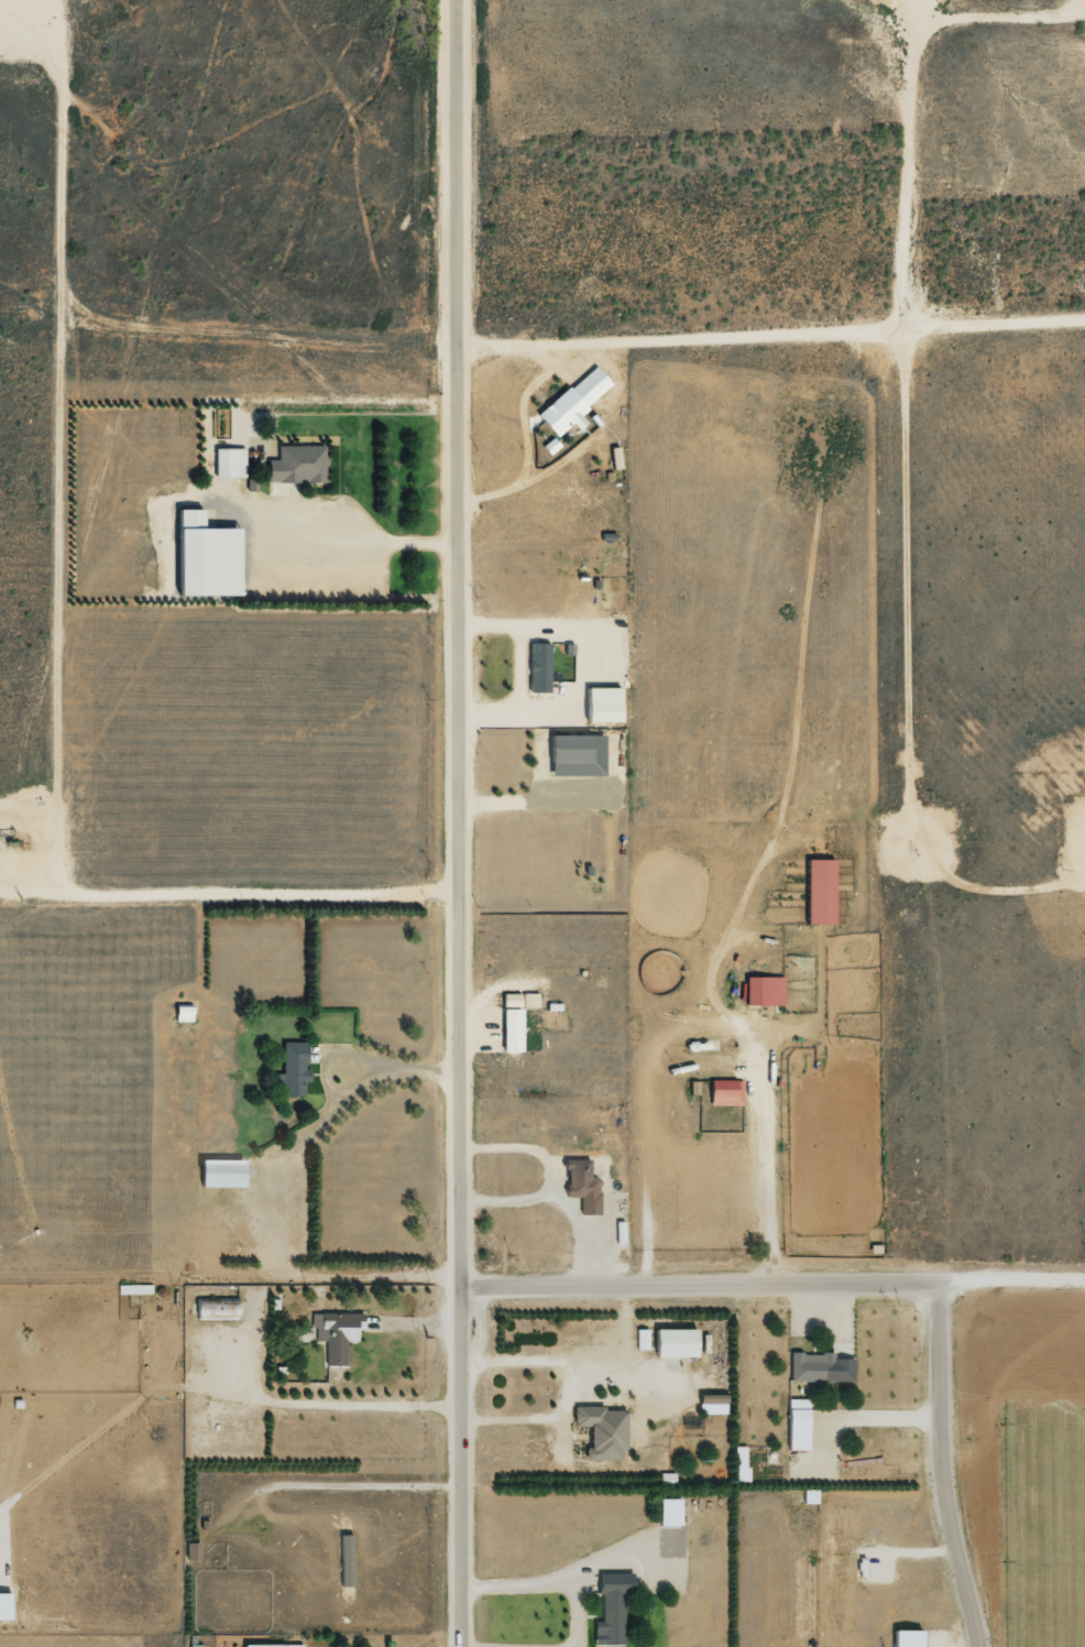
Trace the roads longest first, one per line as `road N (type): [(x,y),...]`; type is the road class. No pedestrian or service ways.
road 1 (secondary): [(457,1646),(454,0)]
road 2 (track): [(898,324),(933,841),(995,865),(1078,869)]
road 3 (residential): [(454,339),(1084,317)]
road 4 (residential): [(934,1285),(458,1295)]
road 5 (track): [(454,339),(0,307)]
road 6 (residential): [(979,1646),(934,1475),(934,1285)]
road 7 (track): [(772,1287),(759,1046)]
road 8 (track): [(1084,1283),(934,1285)]

